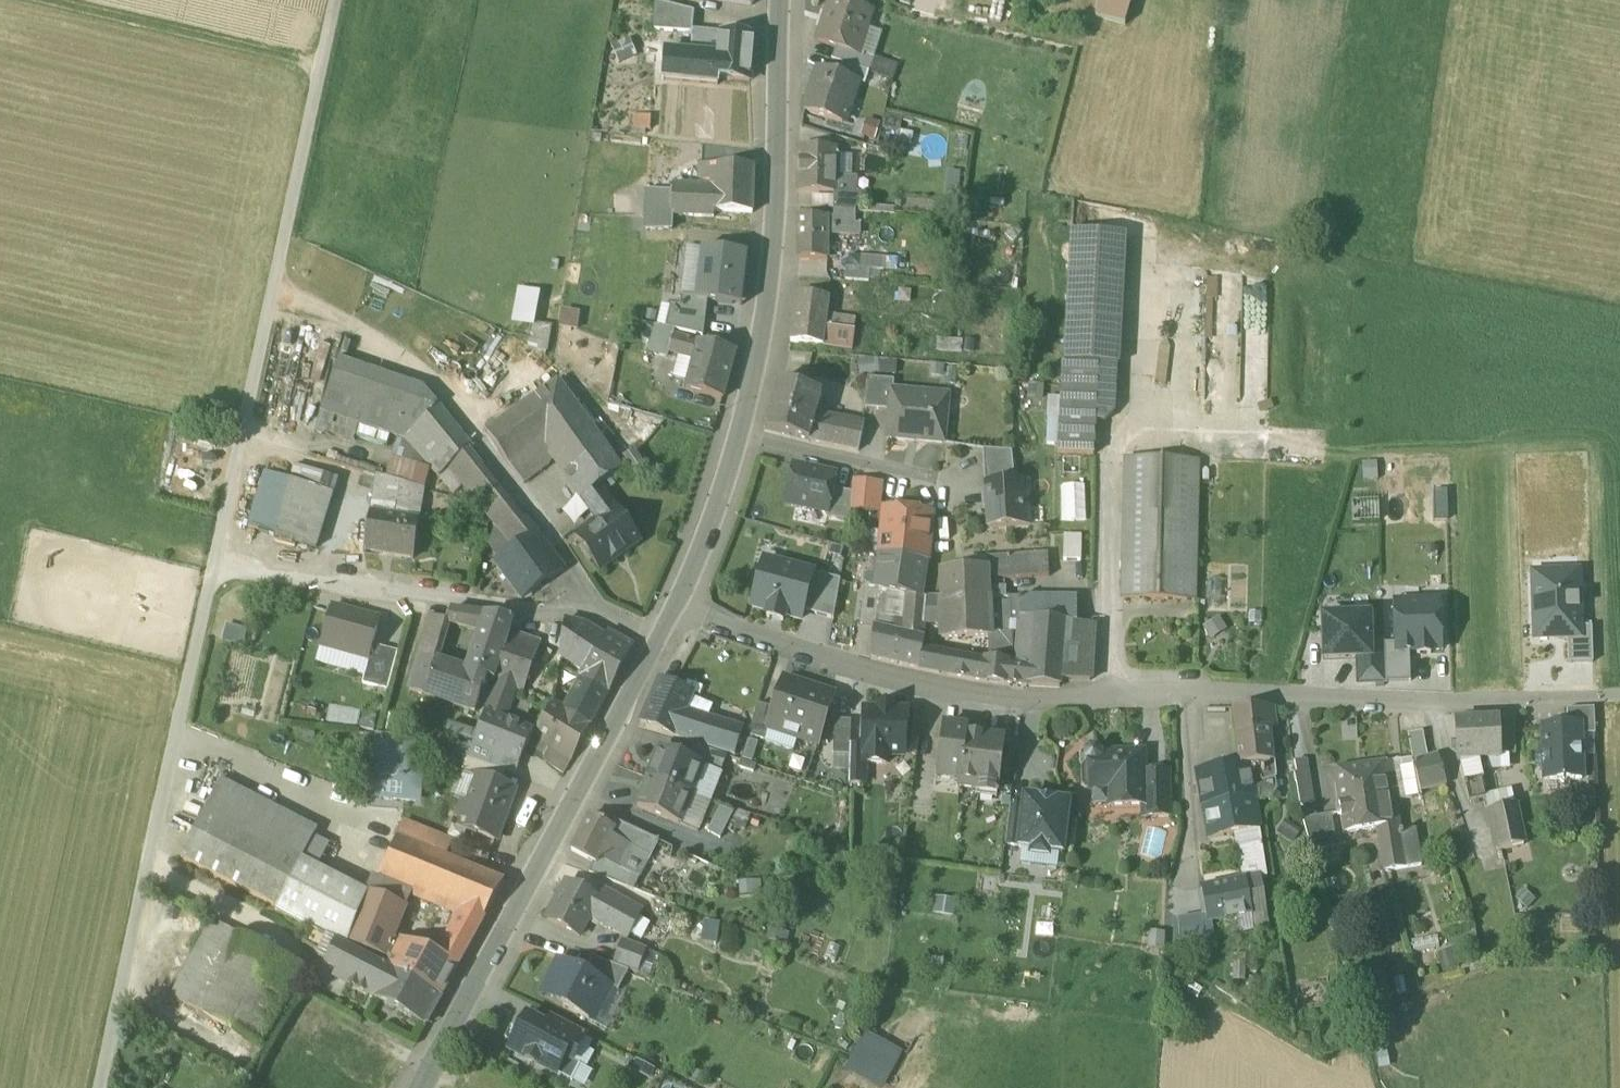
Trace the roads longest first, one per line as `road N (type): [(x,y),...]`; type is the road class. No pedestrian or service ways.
road 1 (track): [(97,1087),(334,0)]
road 2 (unclassified): [(1619,695),(1432,705),(1182,696),(1024,700),(921,686),(674,604)]
road 3 (tertiary): [(674,604),(724,488),(767,317),(784,0)]
road 4 (tertiary): [(414,1087),(656,642)]
road 5 (residential): [(656,642),(606,620),(211,571)]
road 6 (track): [(320,67),(40,0)]
road 7 (track): [(175,737),(370,813)]

